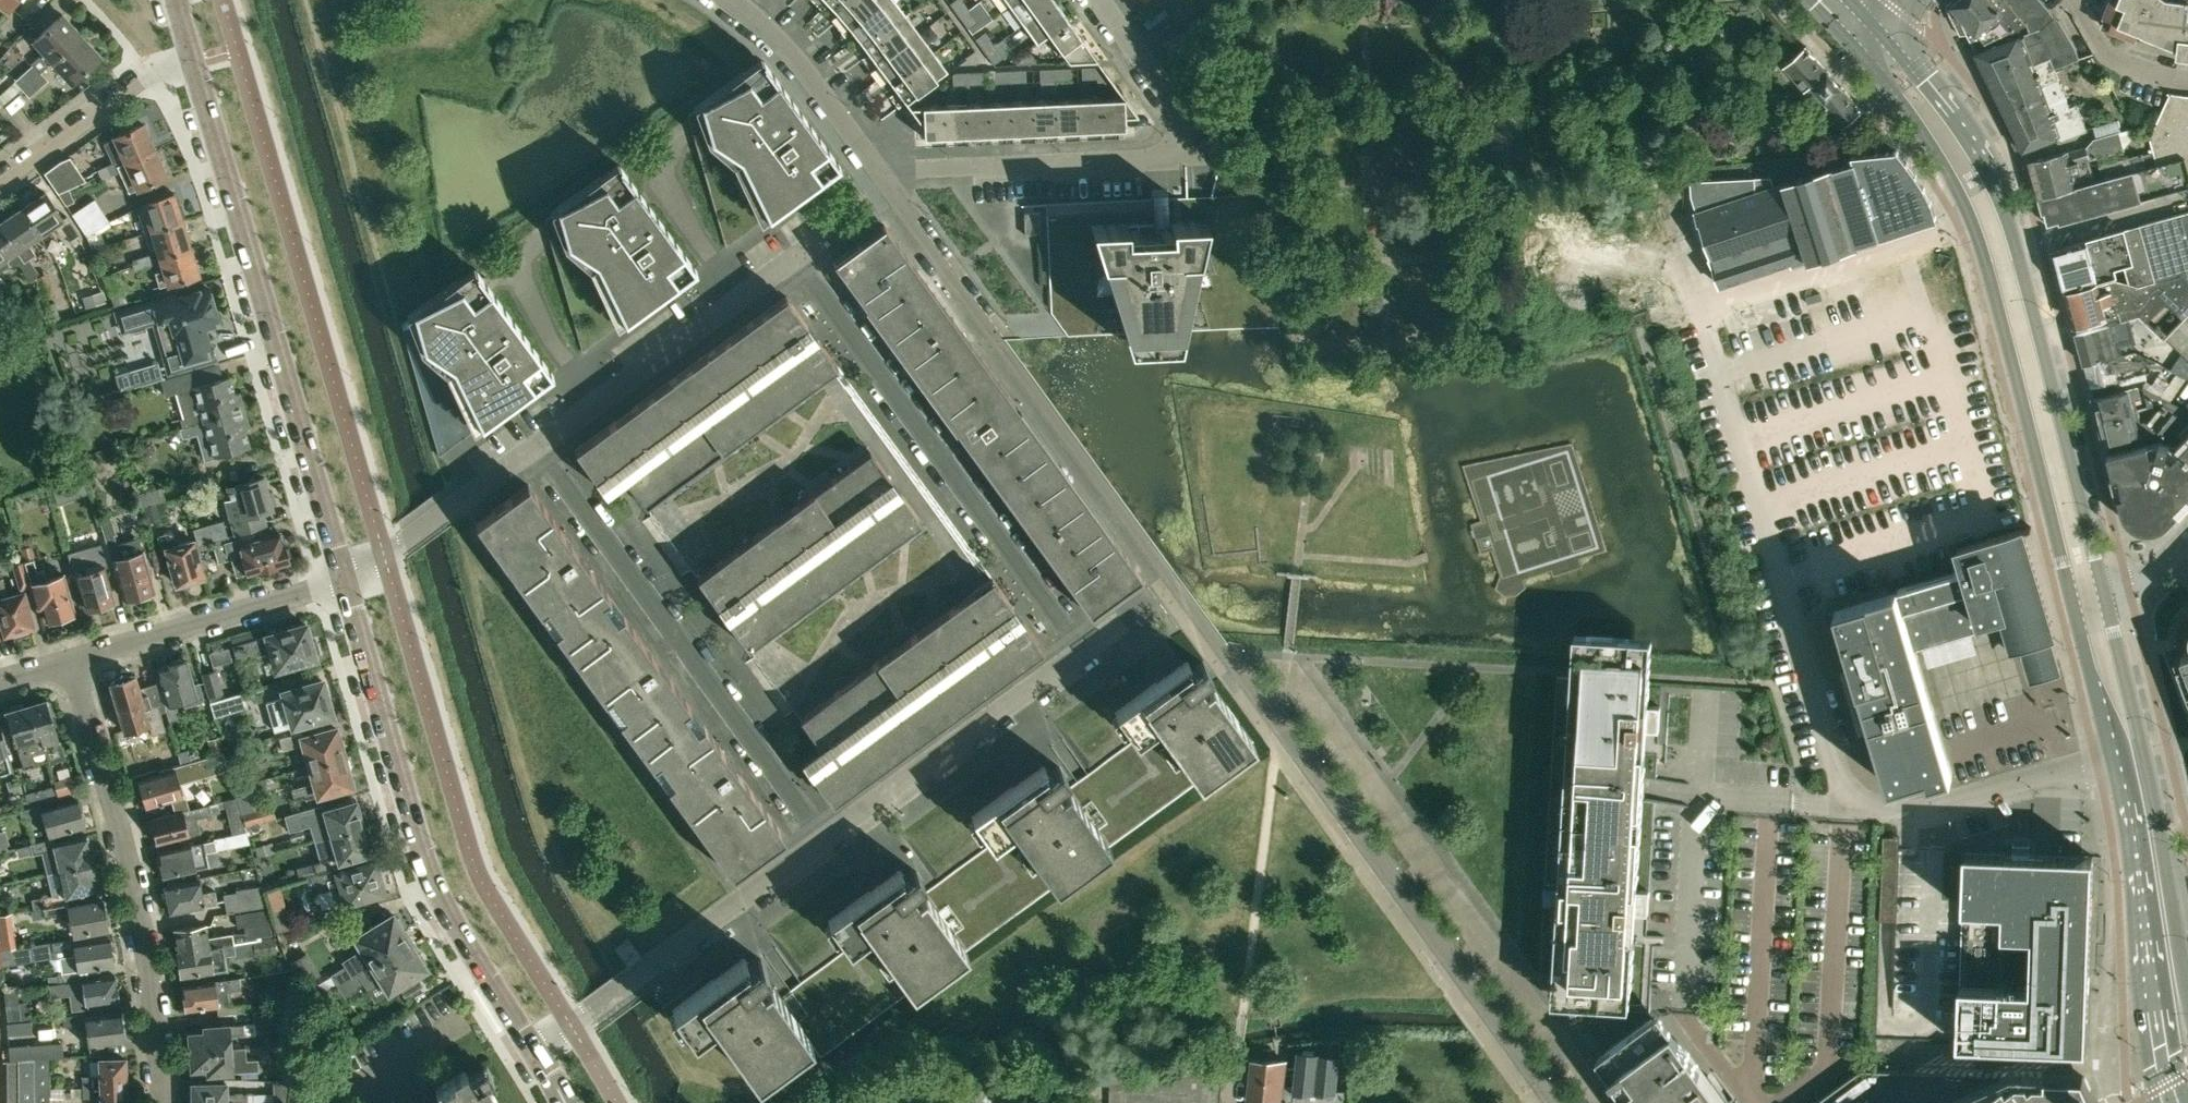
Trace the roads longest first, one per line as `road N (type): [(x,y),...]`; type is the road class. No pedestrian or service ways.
road 1 (residential): [(826,838),(1081,651),(795,256)]
road 2 (secondary): [(2109,605),(1994,181),(1928,77),(1867,25)]
road 3 (secondary): [(1867,25),(1889,85),(1982,251),(2079,614)]
road 4 (unclassified): [(342,577),(193,62)]
road 5 (unclassified): [(531,1044),(461,936),(426,860),(342,577)]
road 6 (residential): [(877,169),(1194,156),(1184,122),(1100,0)]
road 7 (residential): [(535,446),(826,838)]
road 8 (residential): [(160,1102),(137,907),(68,658)]
road 9 (secondary): [(2187,976),(2150,767),(2109,605)]
road 10 (residential): [(531,1044),(826,838)]
road 11 (secondary): [(2115,758),(2171,1102)]
road 12 (residential): [(795,256),(535,446)]
road 13 (residential): [(68,658),(342,577)]
road 14 (residential): [(1844,807),(1932,808),(2115,758)]
road 15 (residential): [(535,446),(342,577)]
road 16 (residential): [(0,175),(149,71),(193,62)]
road 17 (residential): [(877,169),(793,56),(734,0)]
road 18 (residential): [(998,341),(877,169)]
road 19 (secondary): [(2079,614),(2115,758)]
road 20 (residential): [(2075,0),(2114,60),(2187,82)]

